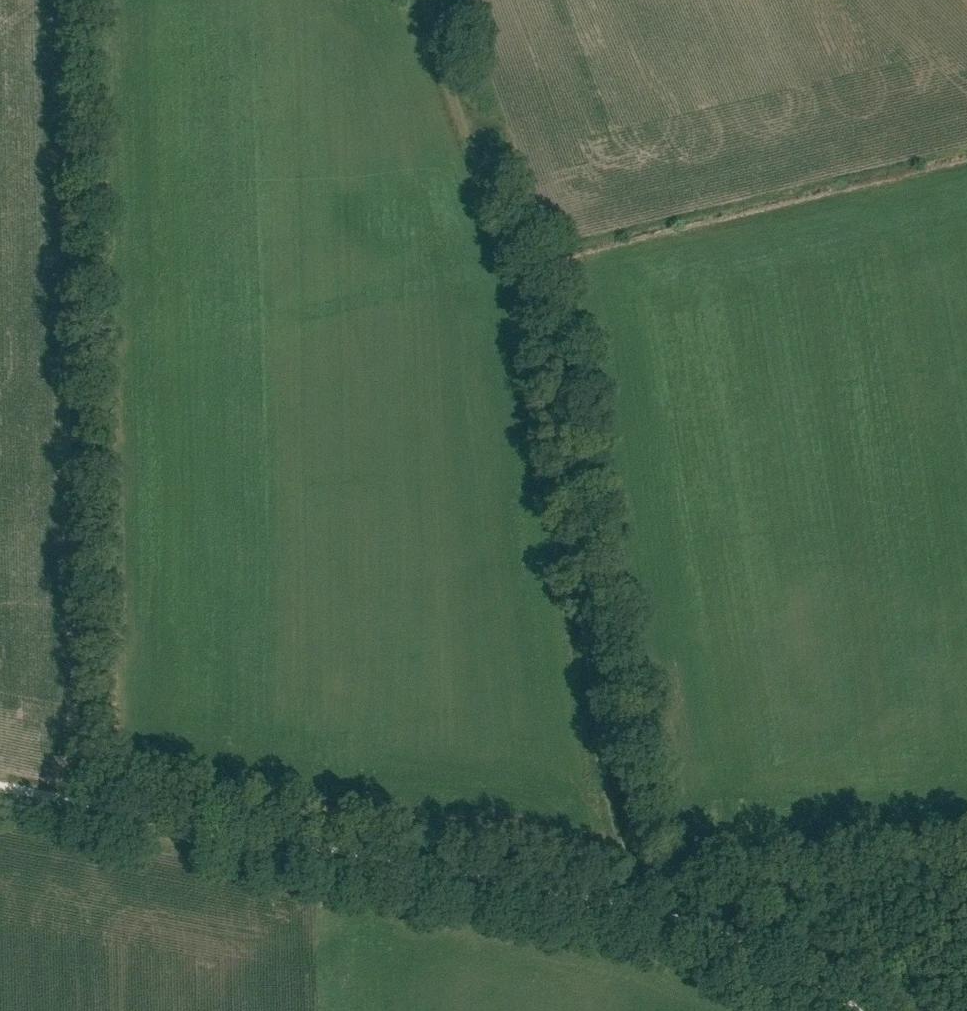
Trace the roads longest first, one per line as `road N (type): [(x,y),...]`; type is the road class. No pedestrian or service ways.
road 1 (track): [(422,0),(558,365),(640,921)]
road 2 (track): [(0,802),(679,929),(840,1010)]

